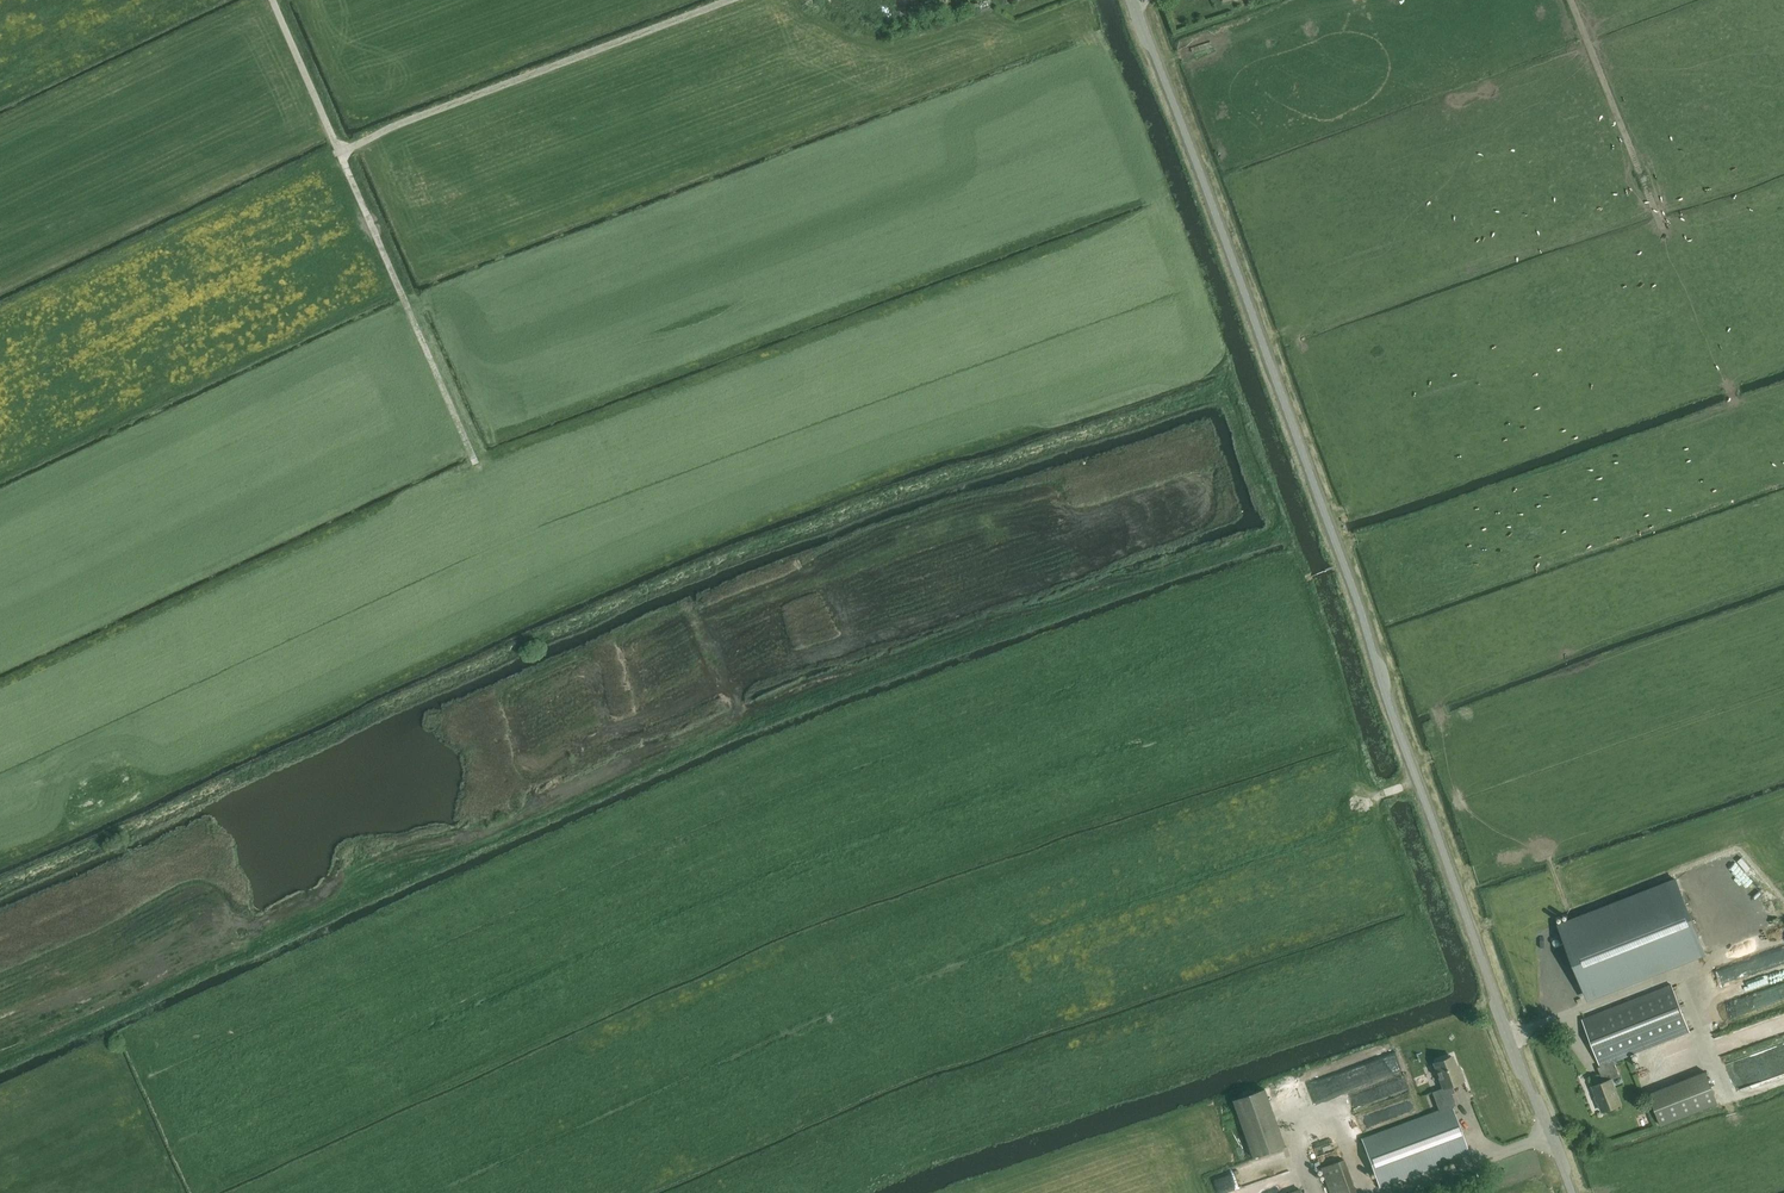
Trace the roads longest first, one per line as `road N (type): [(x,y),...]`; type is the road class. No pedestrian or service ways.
road 1 (unclassified): [(1568,1192),(1132,0)]

